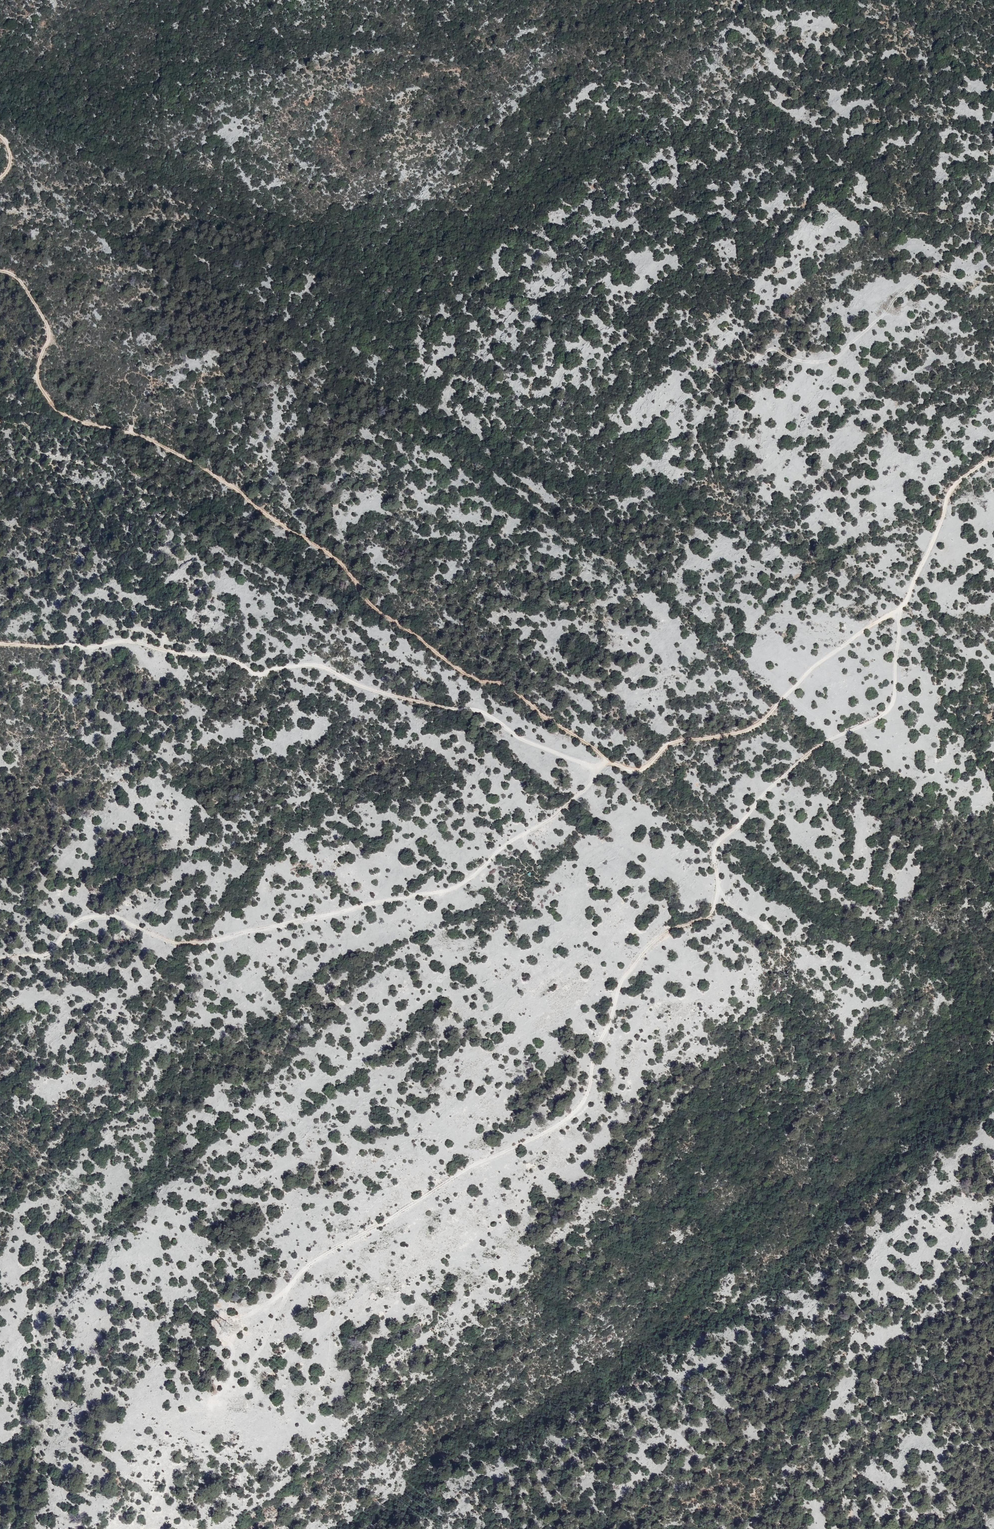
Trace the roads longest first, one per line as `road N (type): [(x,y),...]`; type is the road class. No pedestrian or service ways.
road 1 (track): [(993,456),(953,486),(904,605),(812,668),(753,728),(662,747),(638,771),(609,762),(511,688),(470,676),(391,621),(324,551),(207,468),(134,433),(55,409),(37,378),(47,322),(24,285),(0,270)]

